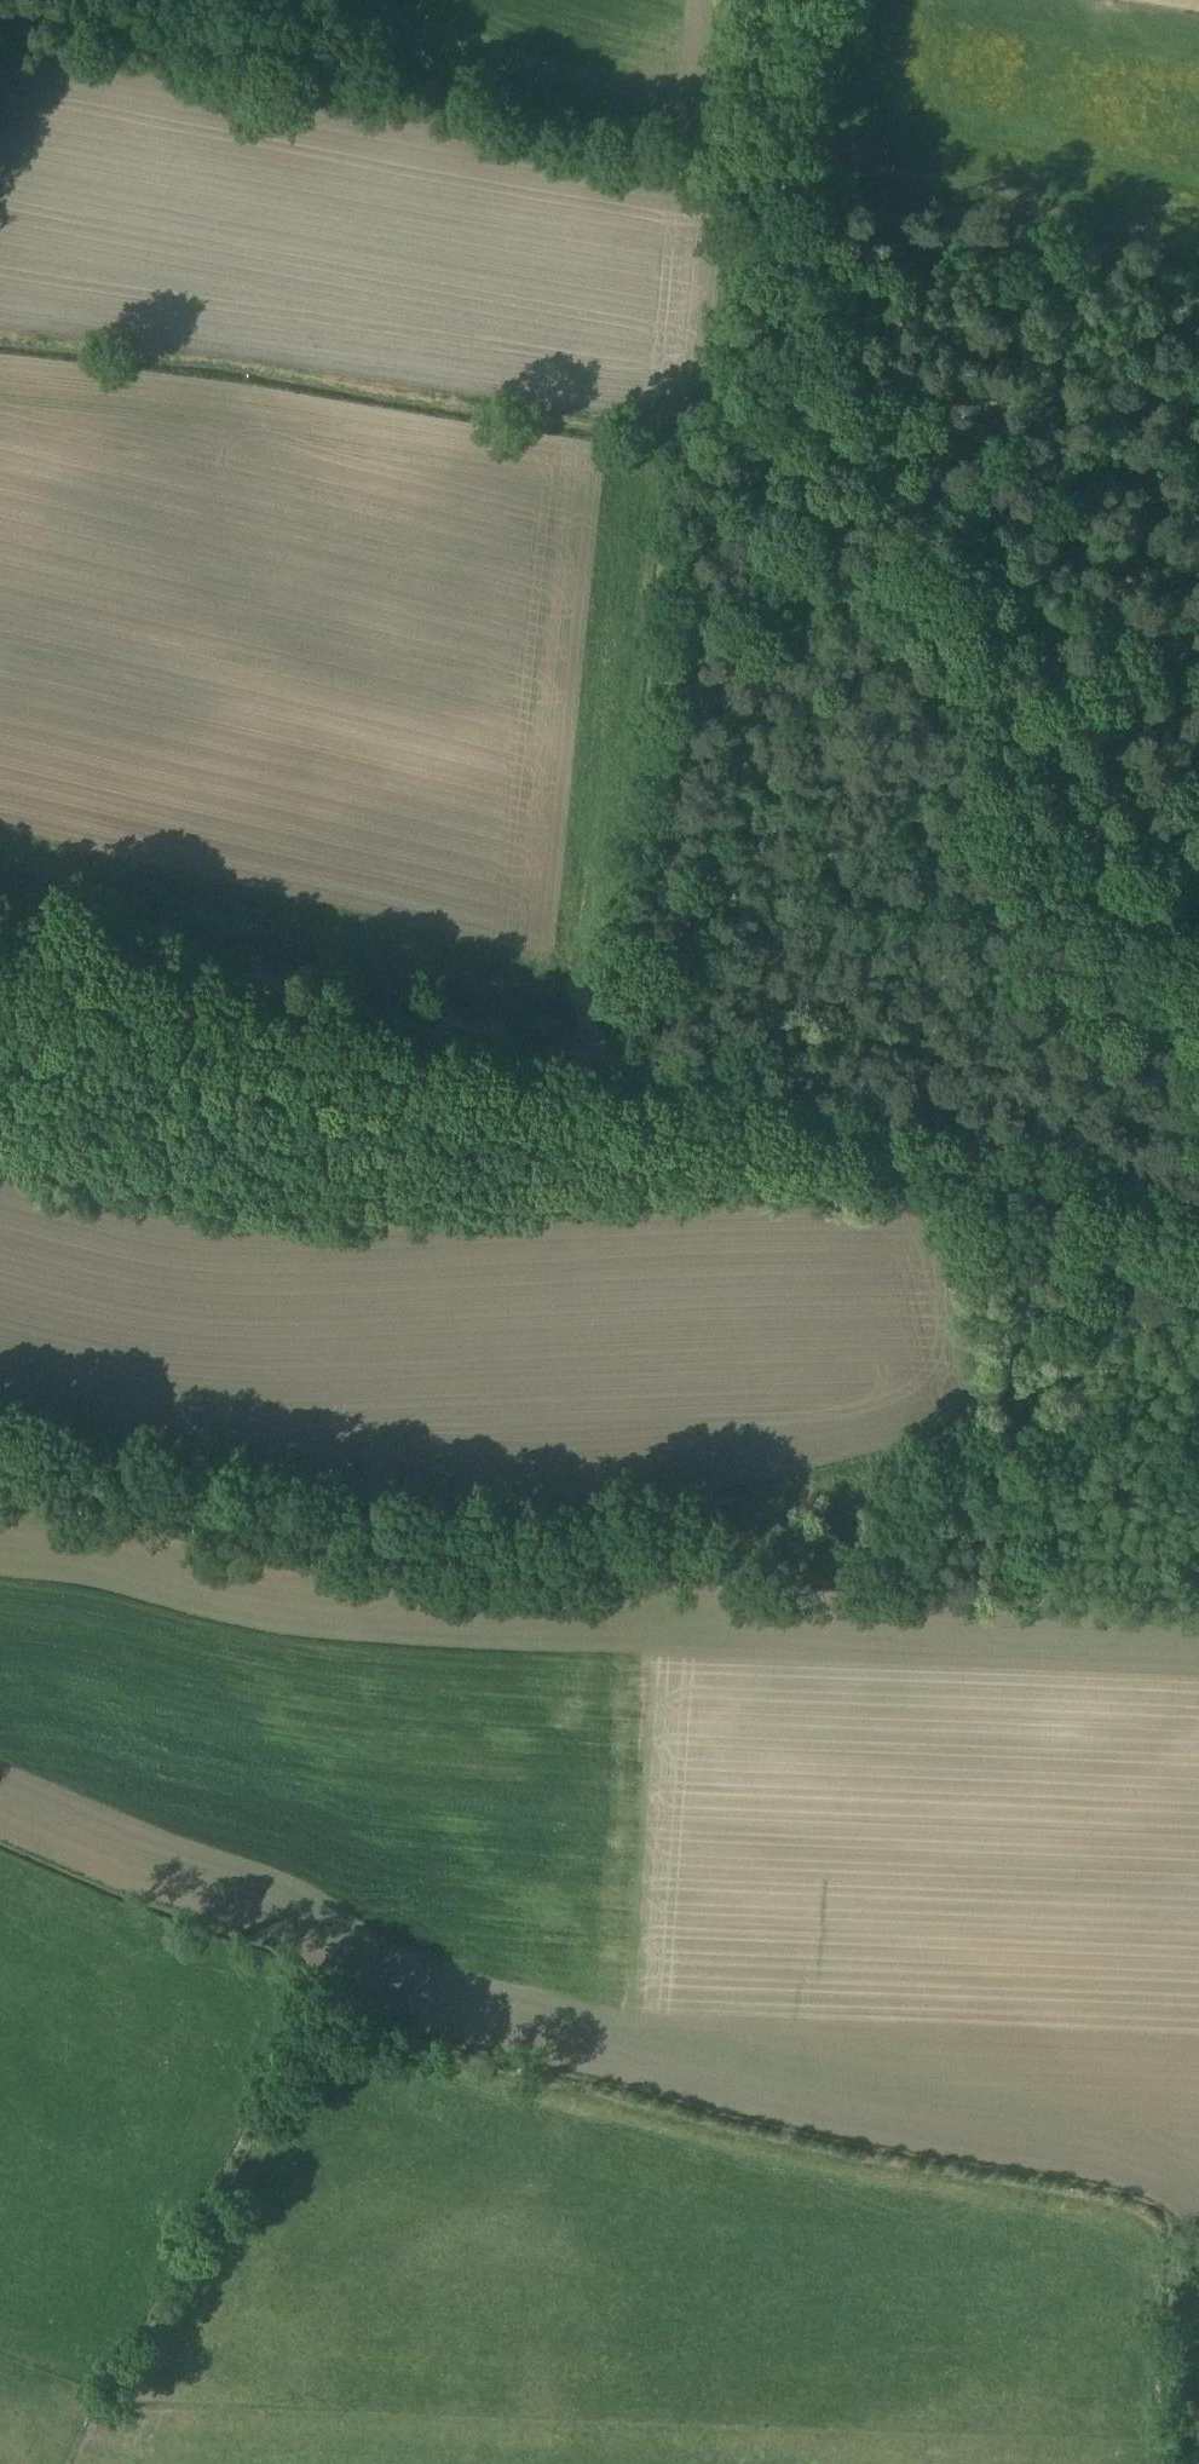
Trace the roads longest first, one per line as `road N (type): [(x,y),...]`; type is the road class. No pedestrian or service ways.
road 1 (track): [(1198,1208),(0,926)]
road 2 (unclassified): [(1198,1025),(791,297),(764,206),(760,0)]

